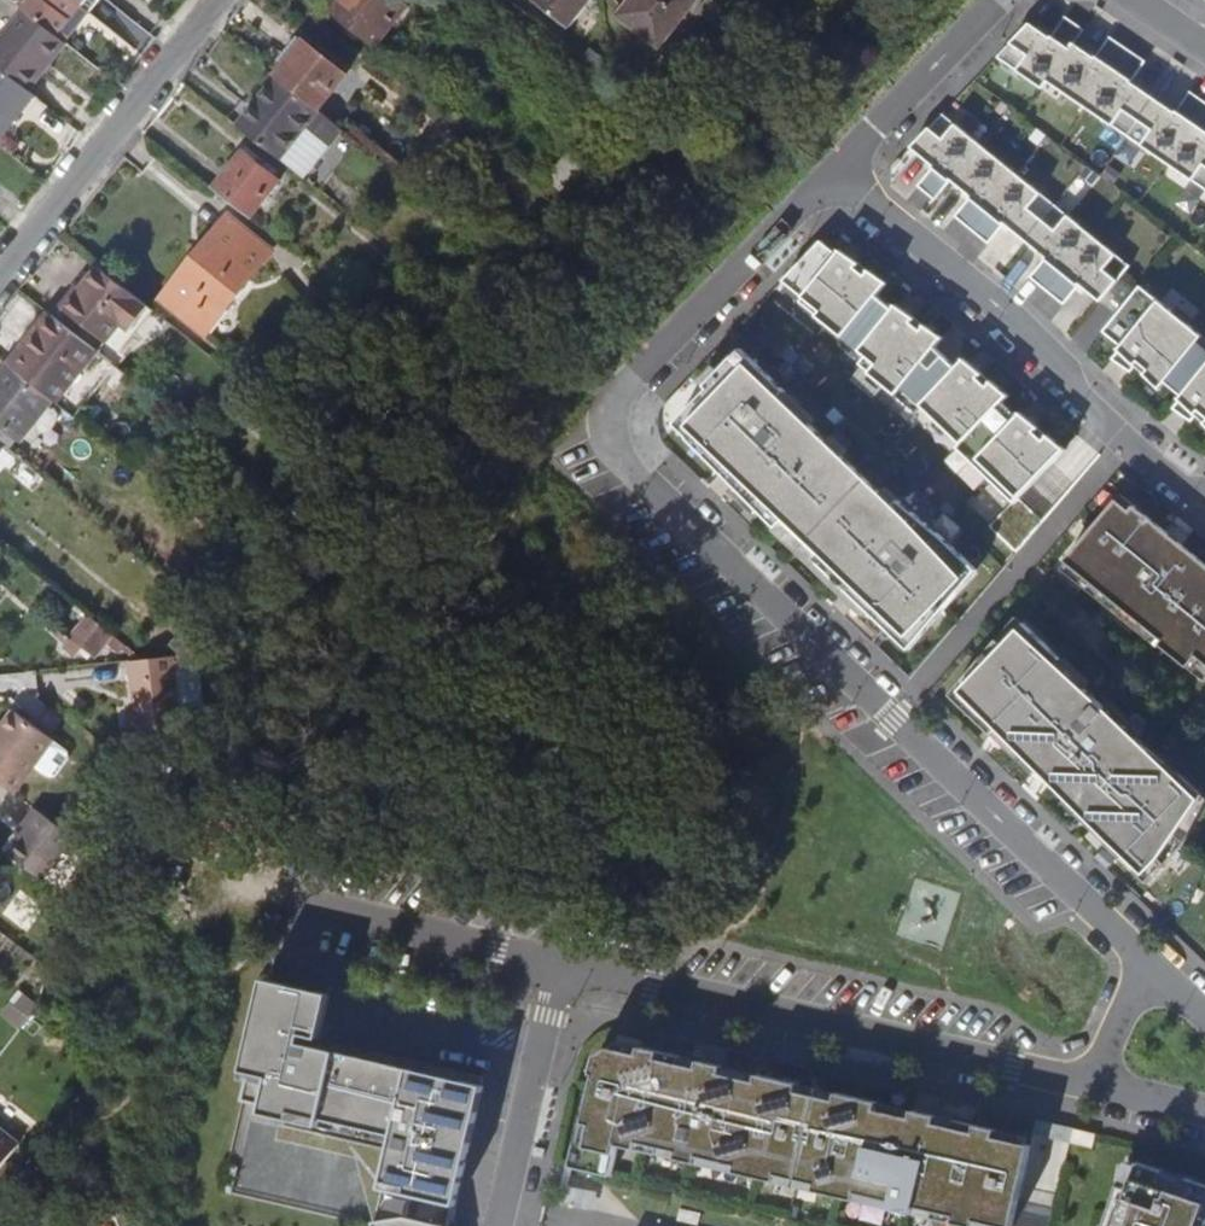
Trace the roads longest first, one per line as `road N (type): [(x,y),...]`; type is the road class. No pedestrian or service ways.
road 1 (residential): [(836,169),(621,393),(610,424),(621,459),(1156,970)]
road 2 (residential): [(570,964),(1094,1083)]
road 3 (residential): [(1204,495),(1129,440),(994,299),(836,169)]
road 4 (residential): [(219,0),(0,274)]
road 5 (residential): [(570,964),(507,1225)]
road 6 (residential): [(309,904),(570,964)]
road 7 (residential): [(999,0),(836,169)]
road 8 (unclassified): [(1156,970),(1094,1083)]

